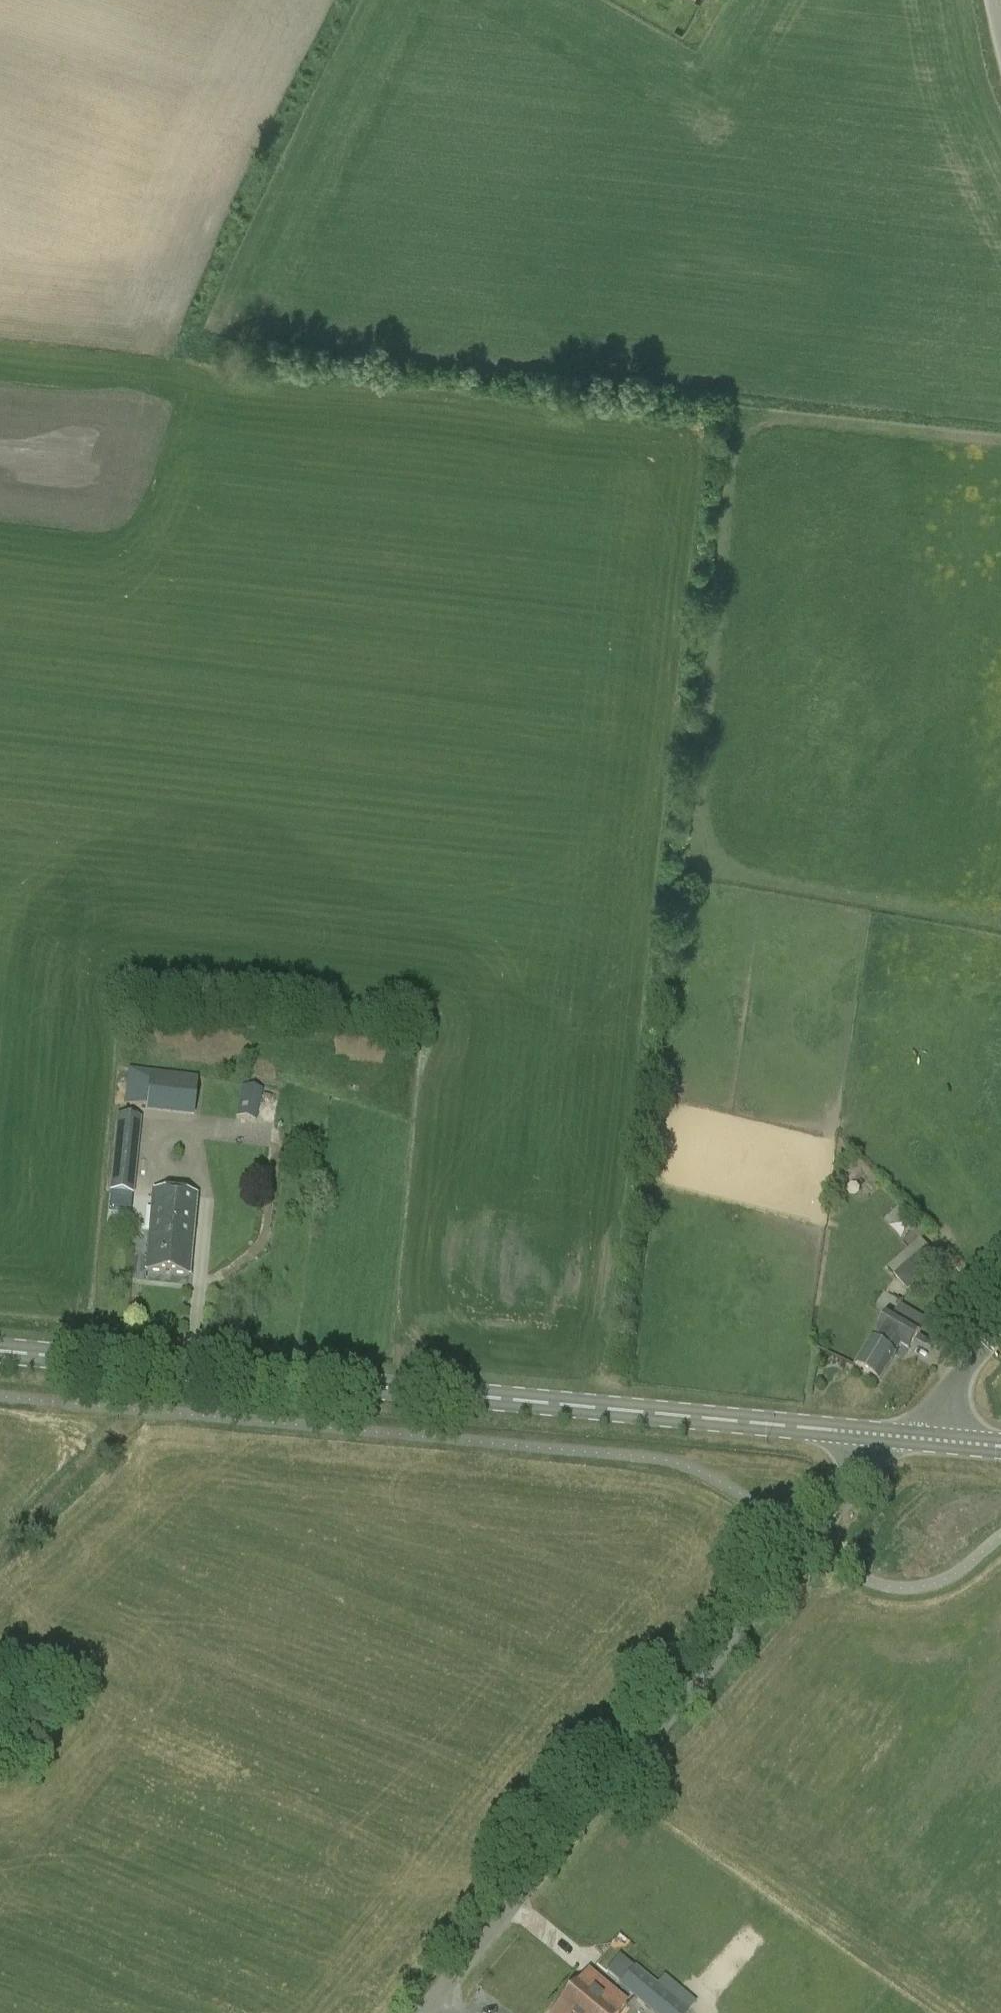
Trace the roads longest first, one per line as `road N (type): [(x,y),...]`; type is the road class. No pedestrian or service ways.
road 1 (secondary): [(864,1432),(0,1356)]
road 2 (unclassified): [(422,2012),(811,1544),(857,1481),(864,1432)]
road 3 (unclassified): [(941,1440),(946,1388),(1000,1338)]

